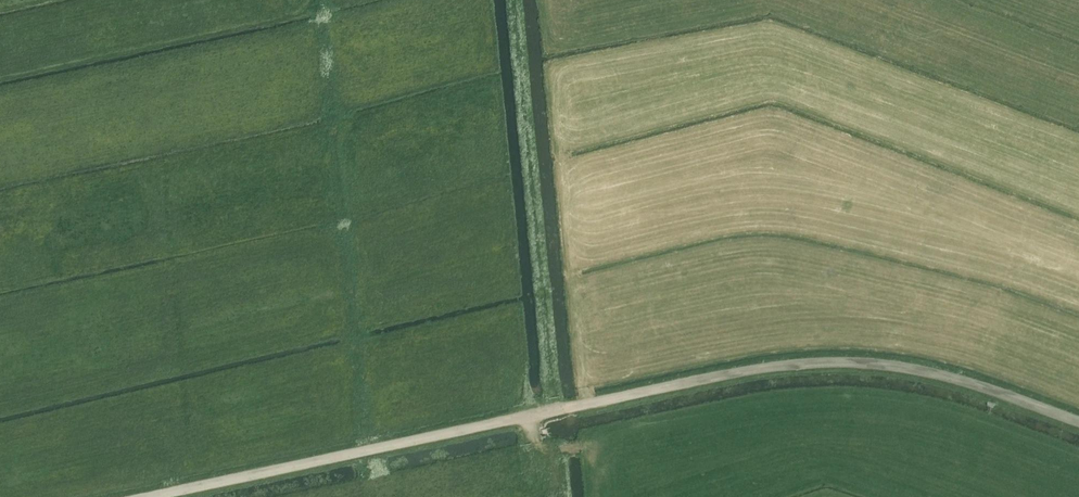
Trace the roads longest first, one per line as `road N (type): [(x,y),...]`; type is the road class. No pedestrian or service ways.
road 1 (unclassified): [(1078,420),(921,369),(775,366),(142,496)]
road 2 (track): [(518,0),(559,408)]

